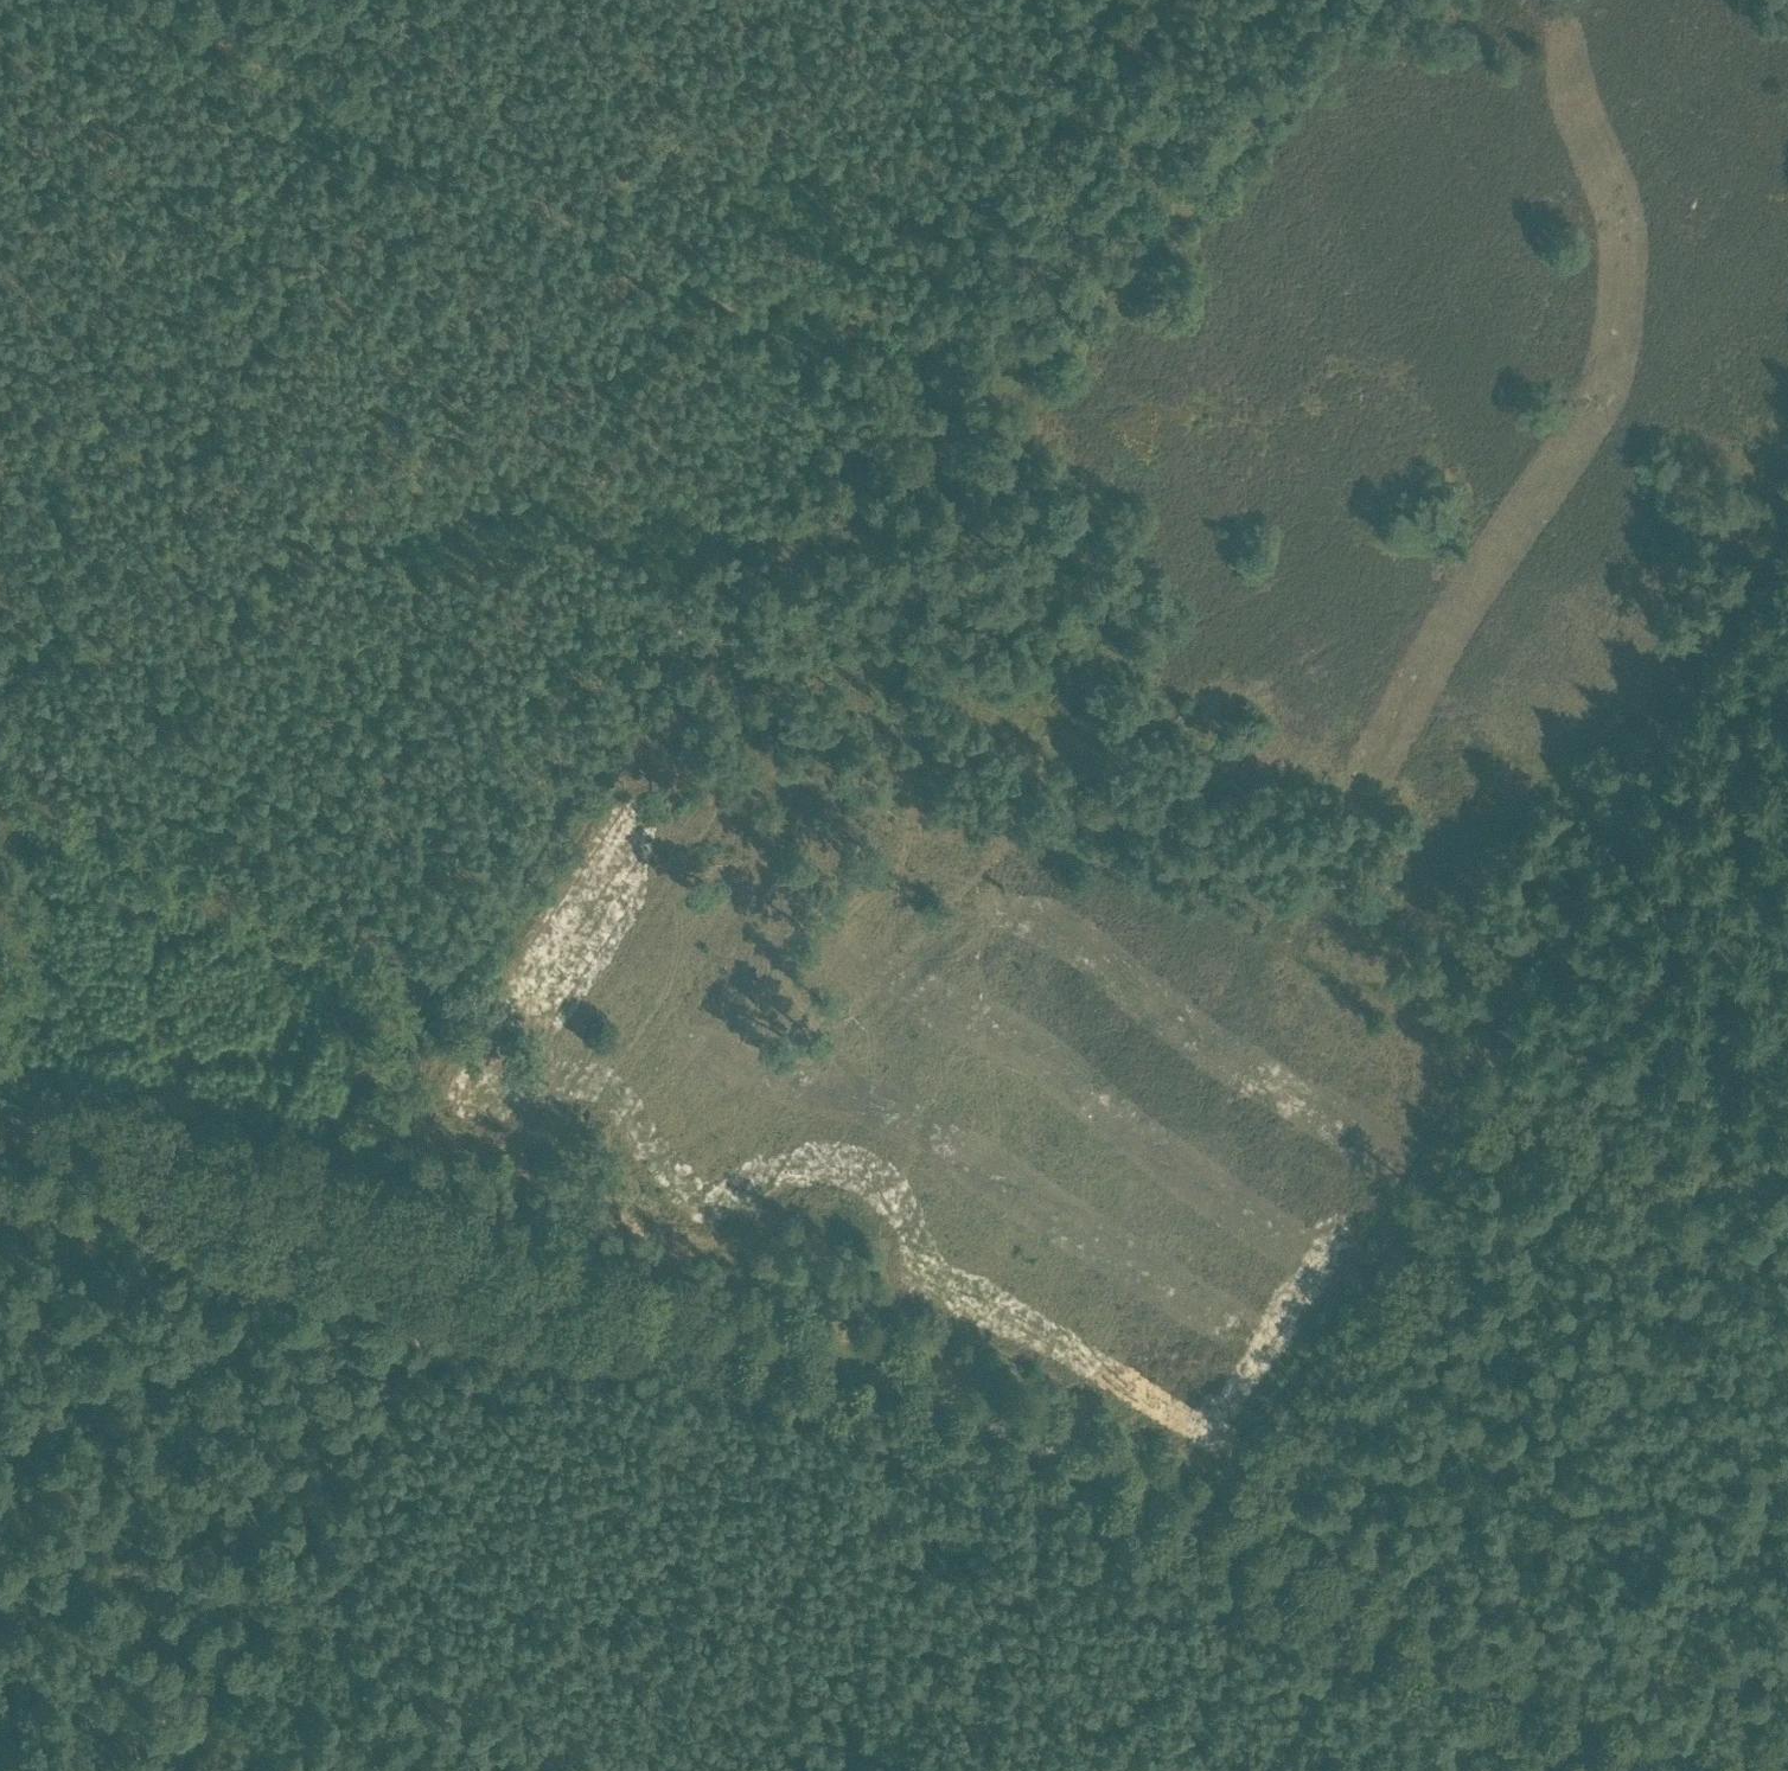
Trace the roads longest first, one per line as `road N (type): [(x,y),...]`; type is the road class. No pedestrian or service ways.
road 1 (unclassified): [(1678,1770),(897,1390),(176,1175),(0,1112)]

